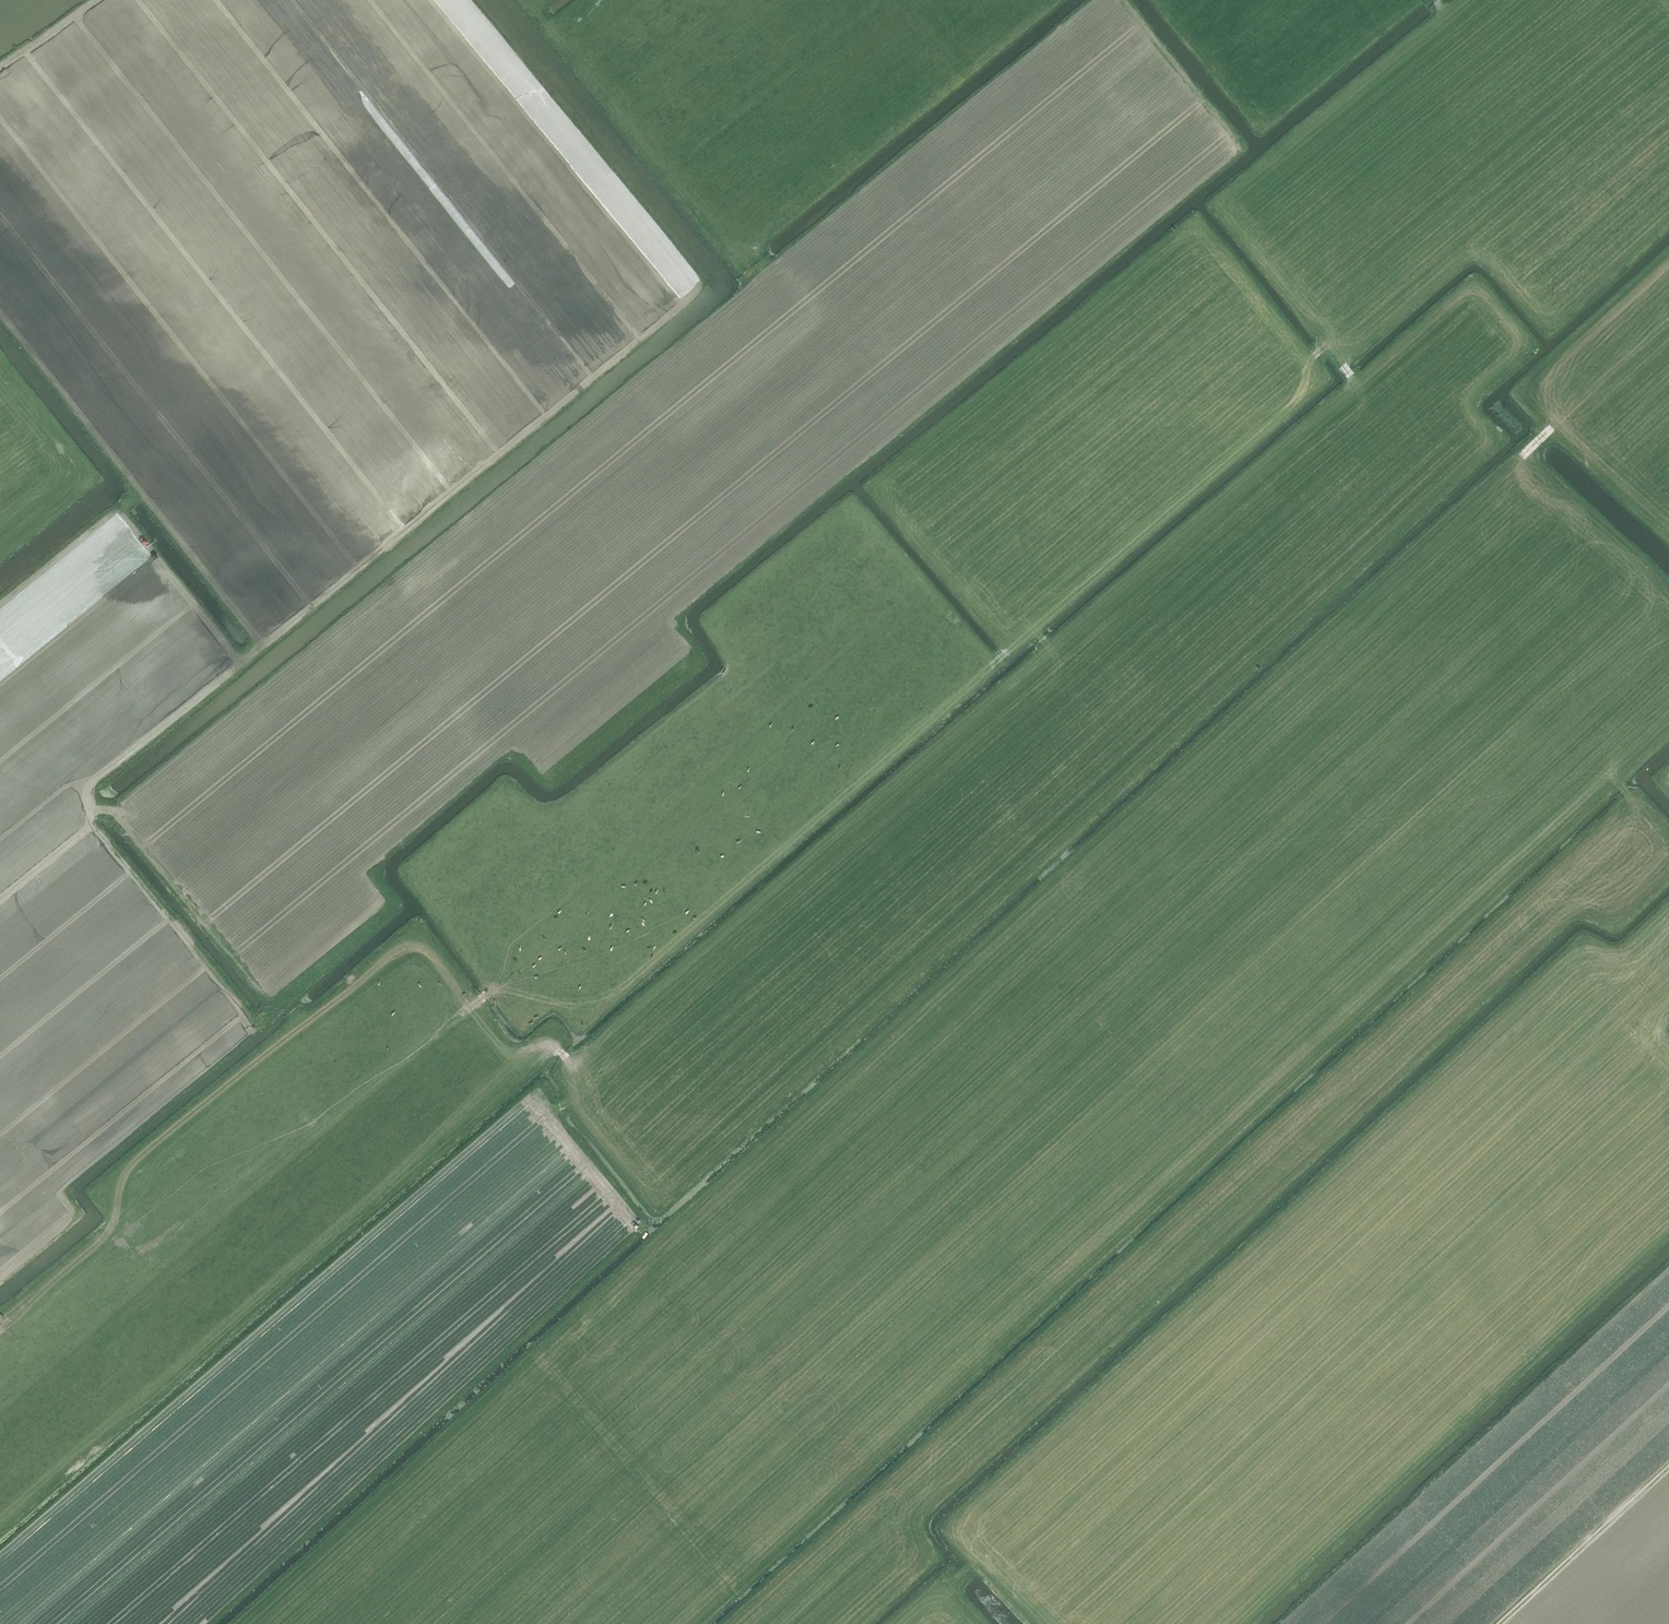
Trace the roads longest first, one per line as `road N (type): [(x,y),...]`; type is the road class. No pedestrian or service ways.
road 1 (track): [(1668,1467),(1498,1623)]

